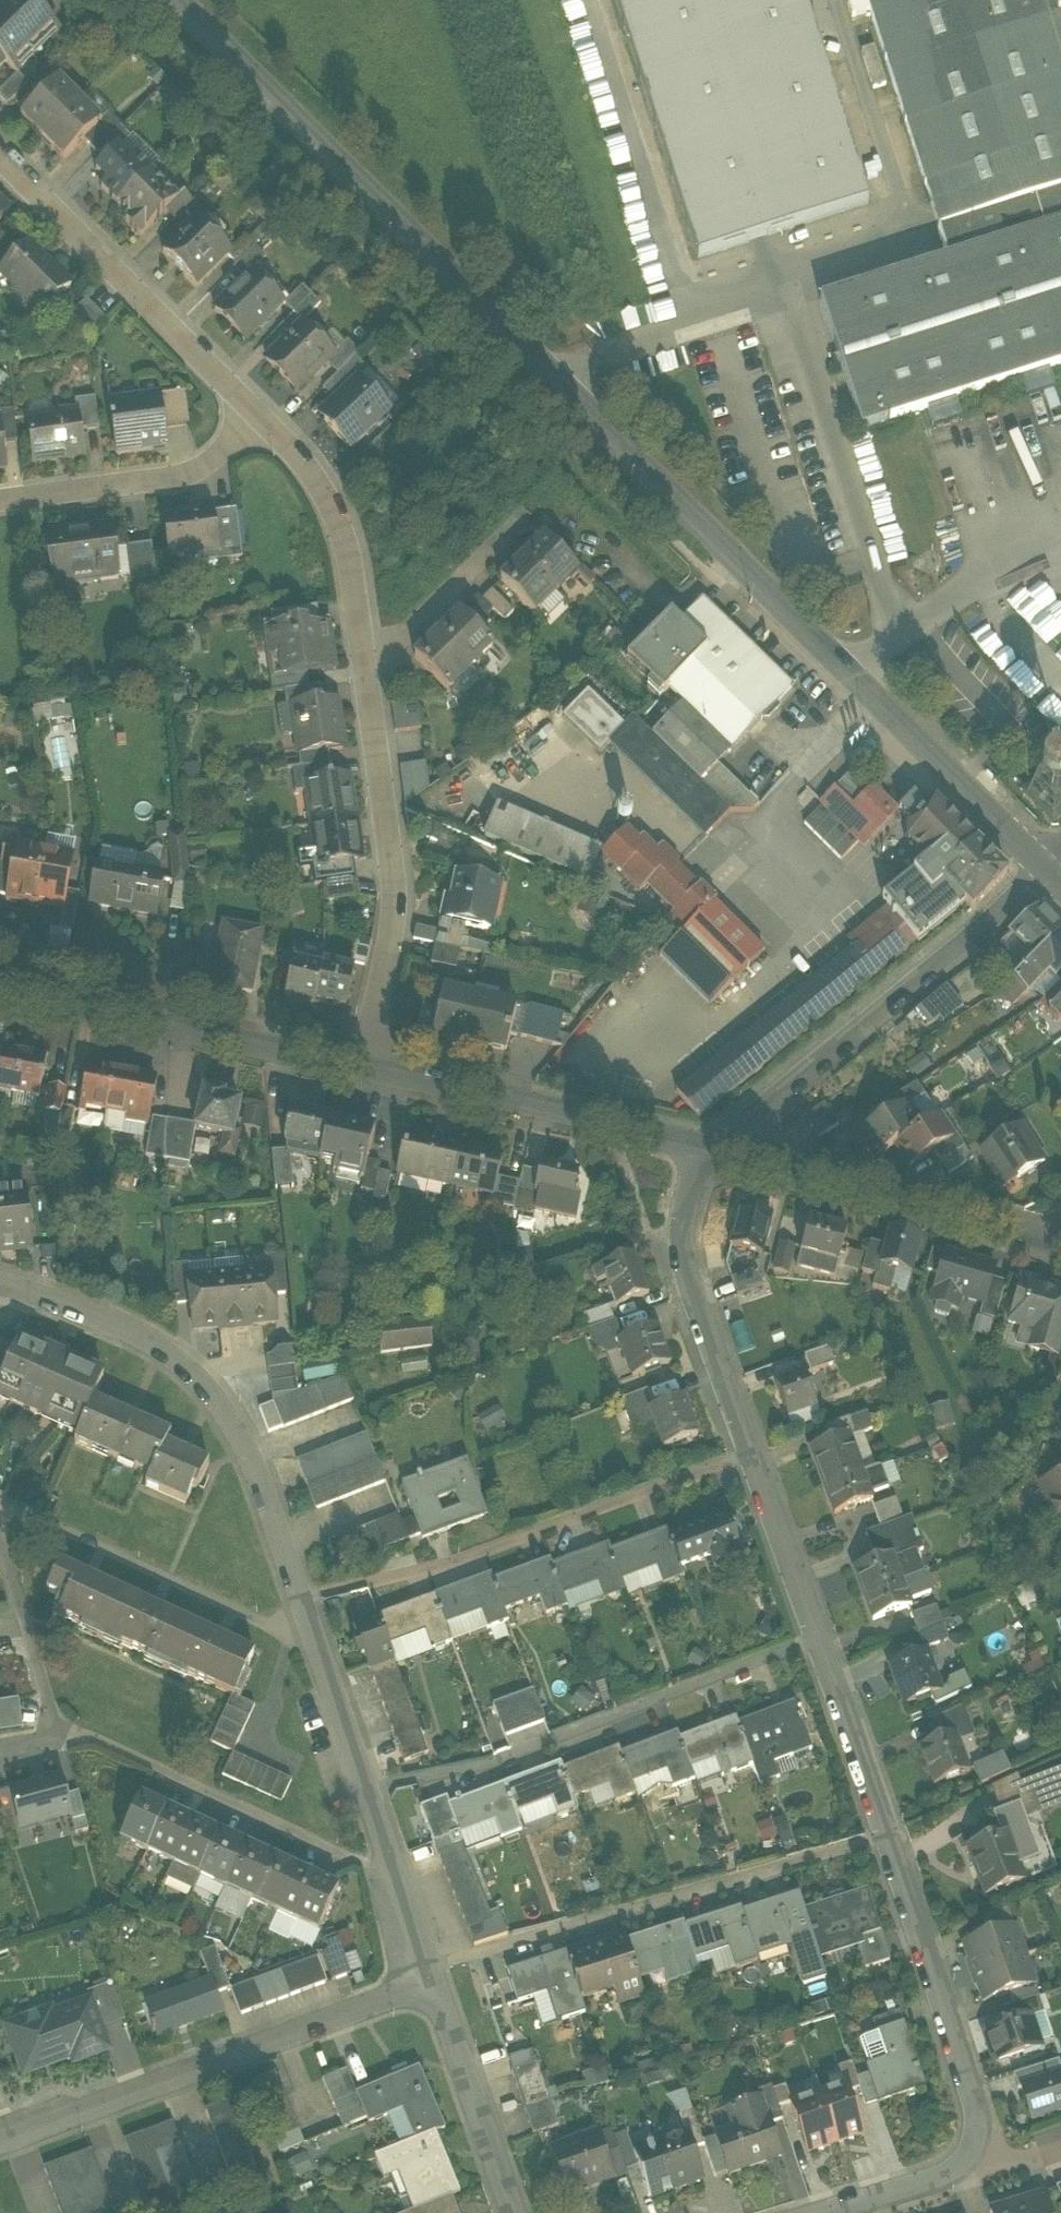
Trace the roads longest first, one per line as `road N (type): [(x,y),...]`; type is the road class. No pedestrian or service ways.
road 1 (residential): [(1049,874),(175,0)]
road 2 (residential): [(966,2170),(977,2108),(888,1831),(690,1281),(683,1240),(687,1199),(712,1149)]
road 3 (residential): [(428,1976),(256,1473),(226,1407),(174,1352),(69,1304),(0,1287)]
road 4 (residential): [(0,2143),(428,1976)]
road 5 (residential): [(712,1149),(1049,874)]
road 6 (residential): [(357,1060),(393,892),(367,667)]
road 7 (residential): [(257,417),(0,150)]
road 8 (residential): [(712,1149),(357,1060)]
road 9 (residential): [(357,1060),(0,992)]
road 10 (residential): [(1060,1246),(712,1149)]
road 11 (residential): [(367,667),(339,502),(257,417)]
road 12 (residential): [(257,417),(207,461),(164,478),(0,499)]
road 13 (residential): [(0,1746),(58,1737),(0,1537)]
road 14 (residential): [(511,2212),(428,1976)]
road 15 (residential): [(367,667),(521,518)]
road 16 (residential): [(823,2212),(966,2170)]

